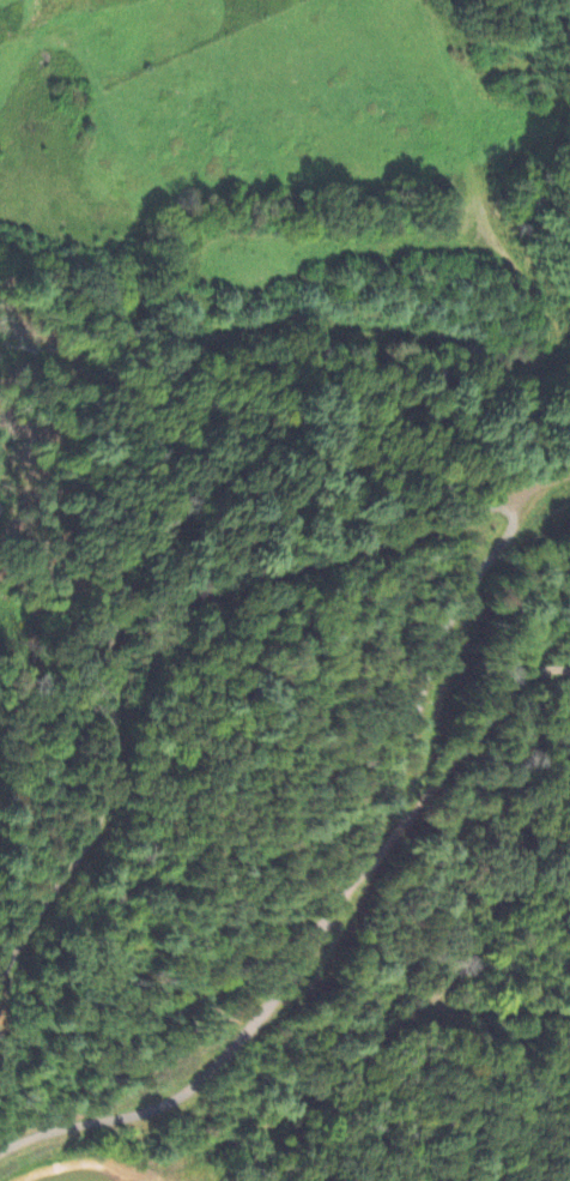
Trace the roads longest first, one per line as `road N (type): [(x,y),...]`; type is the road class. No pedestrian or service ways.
road 1 (residential): [(0,1160),(186,1093),(239,1043),(353,872),(400,771),(433,658),(461,602),(536,487),(569,477)]
road 2 (residential): [(510,519),(487,508),(273,582),(138,610),(122,623),(110,646),(121,735),(102,830),(41,902),(0,978)]
road 3 (residential): [(569,777),(448,987),(293,1125),(271,1156),(267,1180)]
road 4 (residential): [(353,872),(423,805),(521,682),(569,673)]

